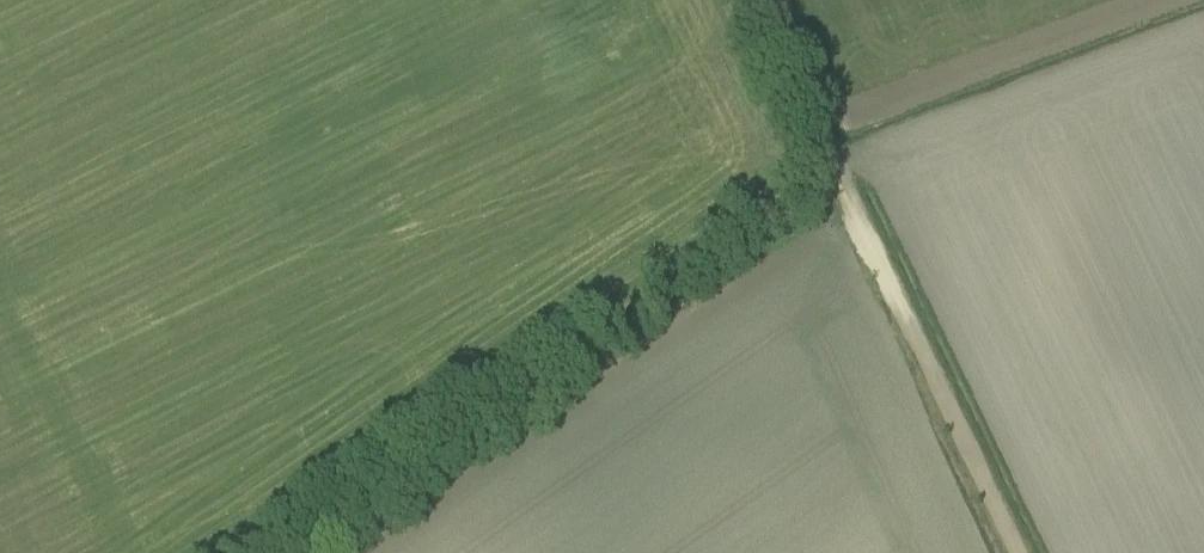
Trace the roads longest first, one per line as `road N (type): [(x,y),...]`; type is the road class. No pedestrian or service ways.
road 1 (track): [(755,0),(1018,552)]

